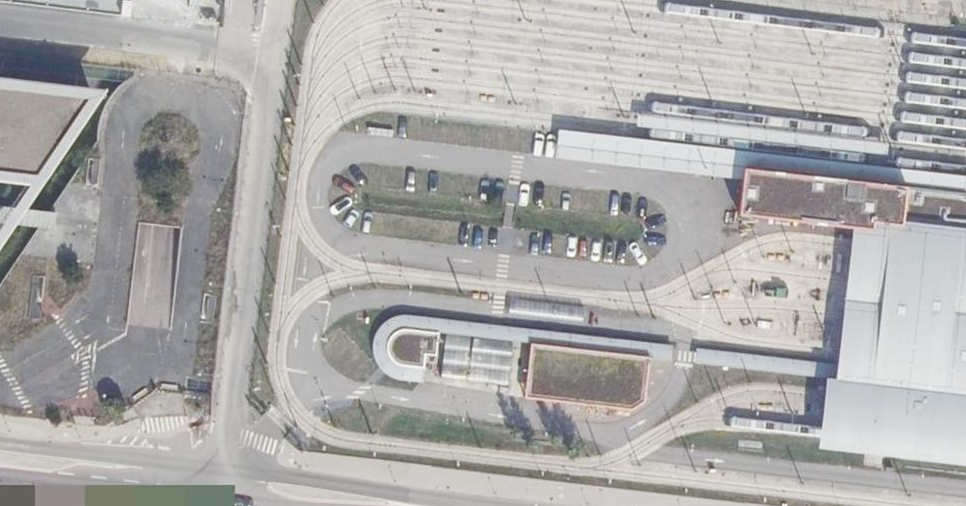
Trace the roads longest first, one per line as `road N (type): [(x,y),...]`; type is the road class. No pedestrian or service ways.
road 1 (unclassified): [(228,483),(282,0)]
road 2 (unclassified): [(228,483),(0,456)]
road 3 (unclassified): [(415,505),(228,483)]

